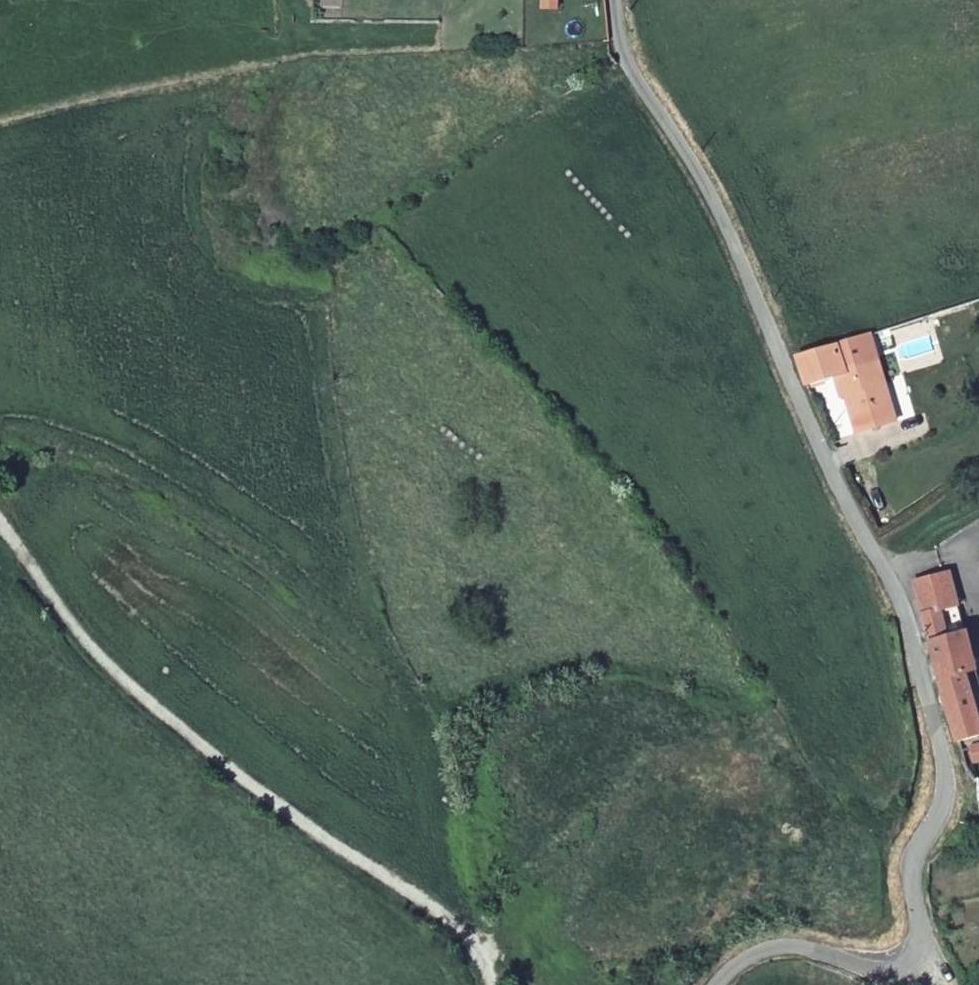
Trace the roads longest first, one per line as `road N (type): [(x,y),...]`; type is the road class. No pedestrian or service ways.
road 1 (unclassified): [(618,0),(626,65),(690,149),(829,457),(913,614),(939,732),(941,768),(916,880),(927,956),(920,969),(899,977),(801,945),(769,944),(733,964),(717,984)]
road 2 (track): [(487,984),(460,936),(217,766),(126,692),(60,608),(0,495)]

